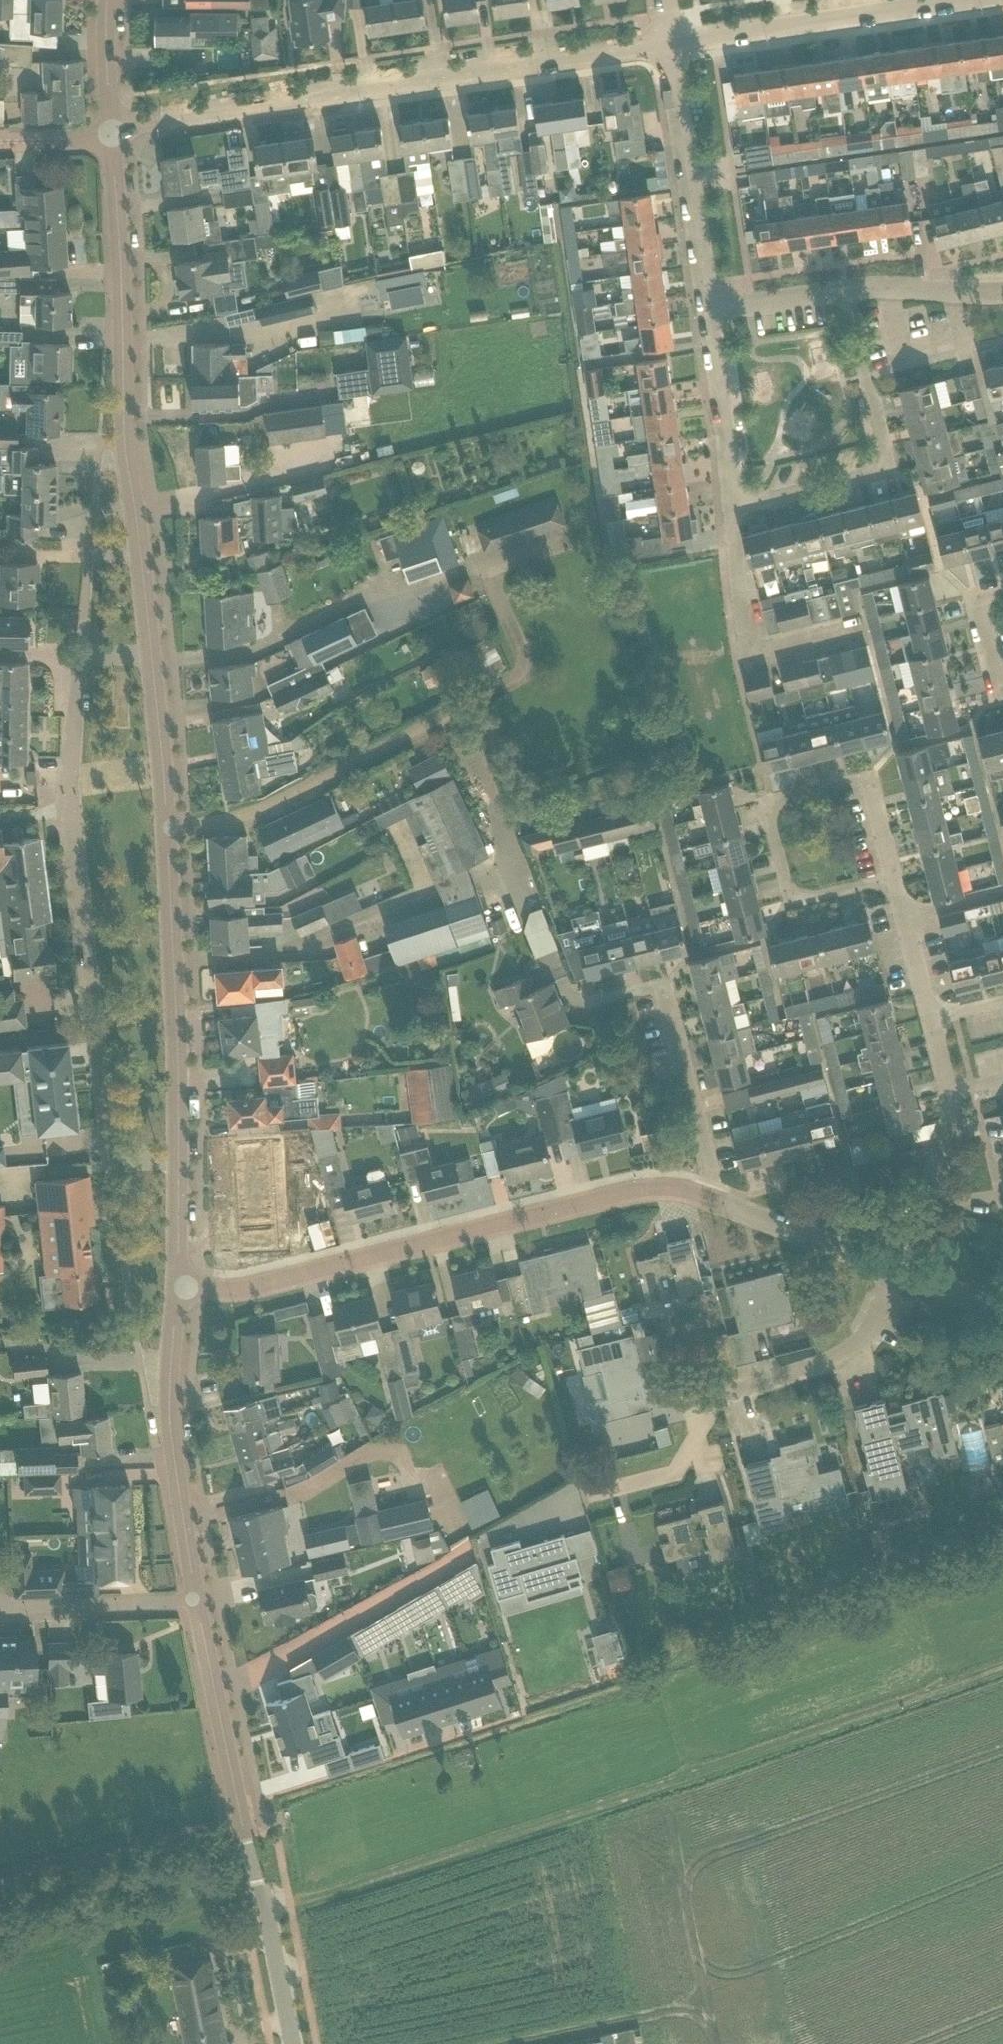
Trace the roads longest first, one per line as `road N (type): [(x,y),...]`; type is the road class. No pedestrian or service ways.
road 1 (residential): [(177,1160),(113,1159),(104,1141),(69,814),(78,655),(150,654)]
road 2 (unclassified): [(112,133),(156,119),(668,45)]
road 3 (unclassified): [(175,1286),(243,1289),(649,1188),(703,1194)]
road 4 (residential): [(706,310),(732,504),(885,468),(847,291)]
road 5 (tertiary): [(150,654),(124,442),(112,133)]
road 6 (tertiary): [(177,1160),(166,827),(150,654)]
road 7 (tertiary): [(292,2043),(195,1599)]
road 8 (residential): [(582,1496),(675,1472),(714,1399),(857,1344),(894,1269)]
road 9 (tertiary): [(195,1599),(170,1421),(175,1286)]
road 10 (residential): [(894,877),(788,900),(766,803),(868,778)]
road 11 (residential): [(703,1194),(709,1171),(664,984),(590,1004)]
road 12 (unclassified): [(668,45),(949,2)]
road 13 (residential): [(706,310),(668,45)]
road 14 (unclassified): [(703,1194),(894,1269)]
road 15 (residential): [(195,1599),(0,1600)]
road 16 (residential): [(894,1269),(942,1148),(953,1092)]
road 17 (residential): [(847,291),(1002,293)]
road 18 (residential): [(934,1022),(894,877)]
road 19 (residential): [(706,310),(847,291)]
road 20 (tertiary): [(112,133),(107,0)]
road 21 (tertiary): [(175,1286),(177,1160)]

